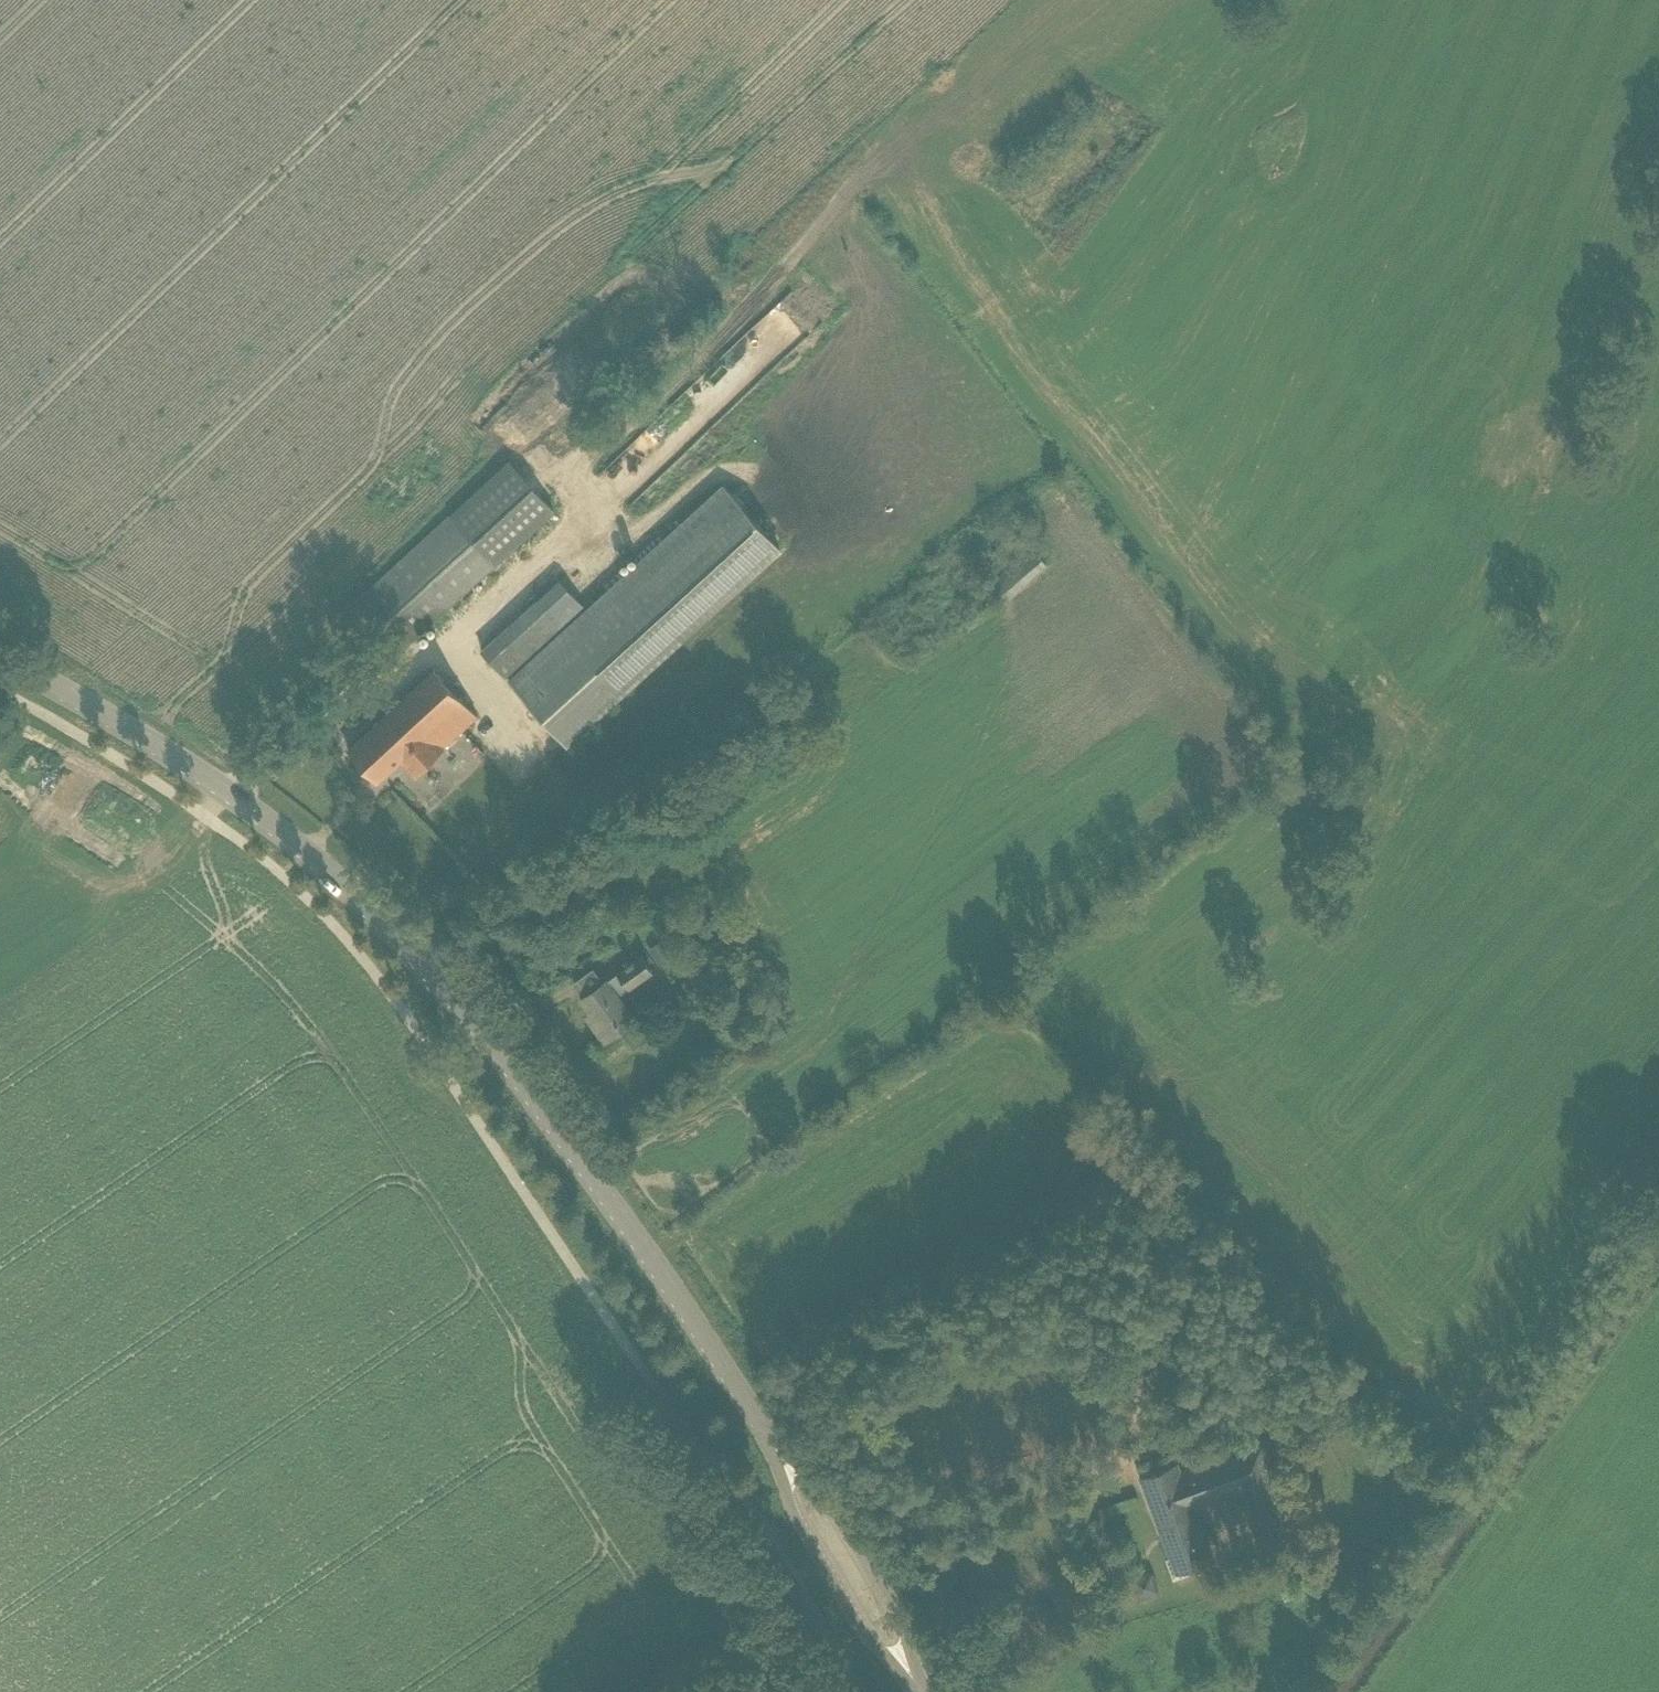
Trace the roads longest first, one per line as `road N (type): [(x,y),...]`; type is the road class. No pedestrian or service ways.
road 1 (tertiary): [(772,1443),(567,1141),(391,934),(185,769),(0,661)]
road 2 (tertiary): [(910,1673),(885,1590),(828,1495),(772,1443)]
road 3 (tertiary): [(772,1443),(800,1530),(862,1630),(910,1673)]

